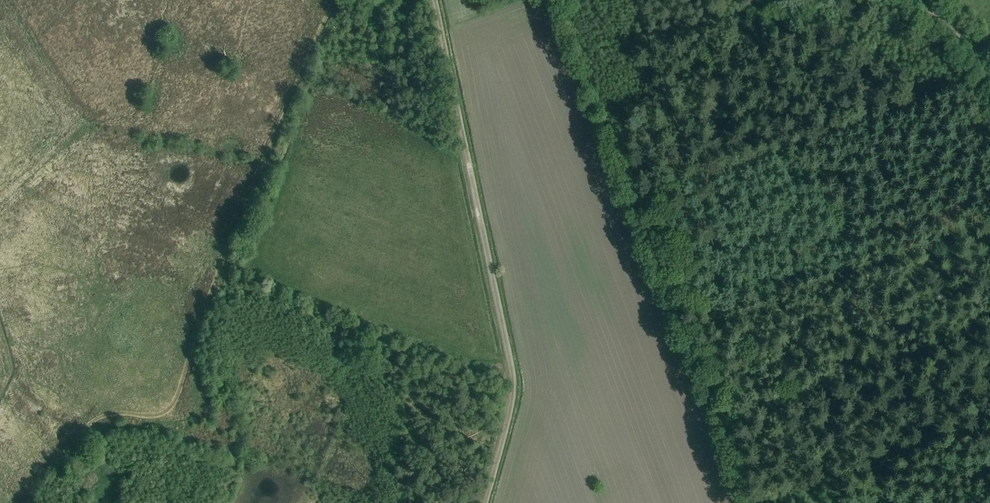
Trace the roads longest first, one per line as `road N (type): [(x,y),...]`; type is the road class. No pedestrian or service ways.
road 1 (track): [(433,0),(513,372),(483,502)]

